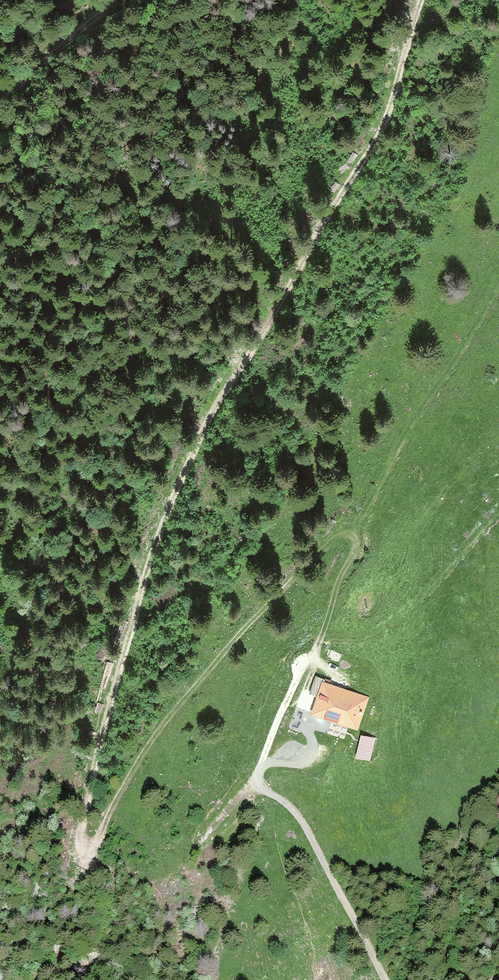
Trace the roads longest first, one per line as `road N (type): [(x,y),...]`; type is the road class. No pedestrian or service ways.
road 1 (track): [(416,0),(376,131),(217,391),(177,475),(119,657),(81,823),(84,840),(97,842),(139,760)]
road 2 (track): [(139,760),(299,568),(338,532),(354,532),(358,546),(313,652)]
road 3 (unclassified): [(255,777),(296,814),(383,979)]
road 4 (track): [(0,105),(116,0)]
road 5 (track): [(261,766),(313,652)]

